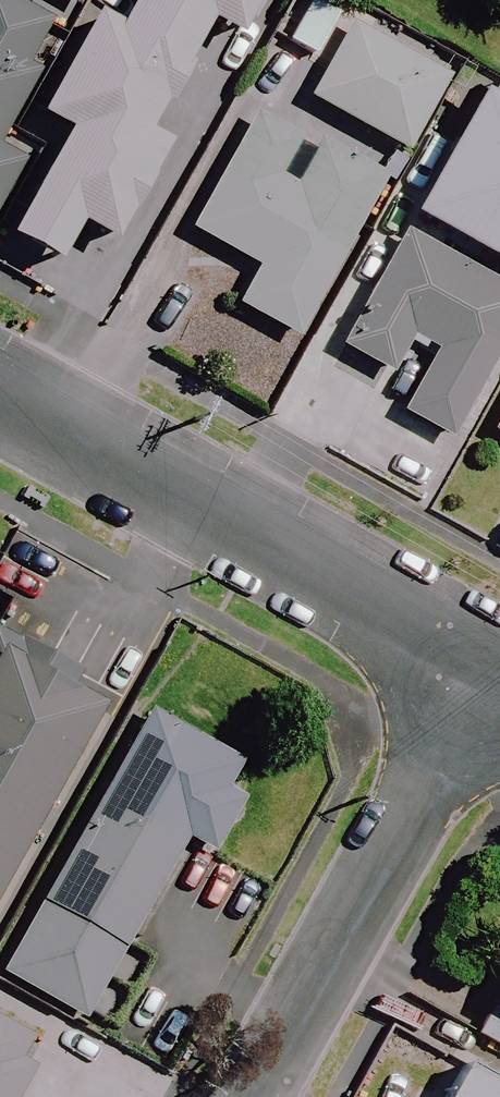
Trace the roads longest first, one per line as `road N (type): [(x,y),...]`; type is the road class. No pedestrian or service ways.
road 1 (residential): [(0,387),(492,669)]
road 2 (residential): [(492,669),(254,1096)]

